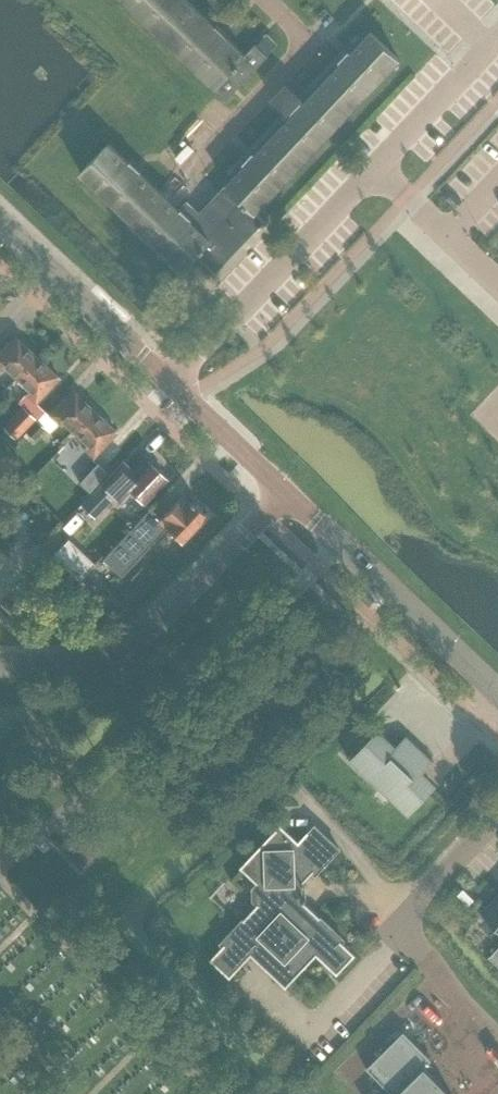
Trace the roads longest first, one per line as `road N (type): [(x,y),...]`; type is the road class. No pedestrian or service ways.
road 1 (residential): [(171,383),(497,39)]
road 2 (residential): [(0,666),(118,659),(288,491)]
road 3 (tertiary): [(497,691),(288,491)]
road 4 (tertiary): [(171,383),(0,221)]
road 5 (residential): [(426,956),(398,924),(497,820)]
road 6 (tertiary): [(288,491),(171,383)]

